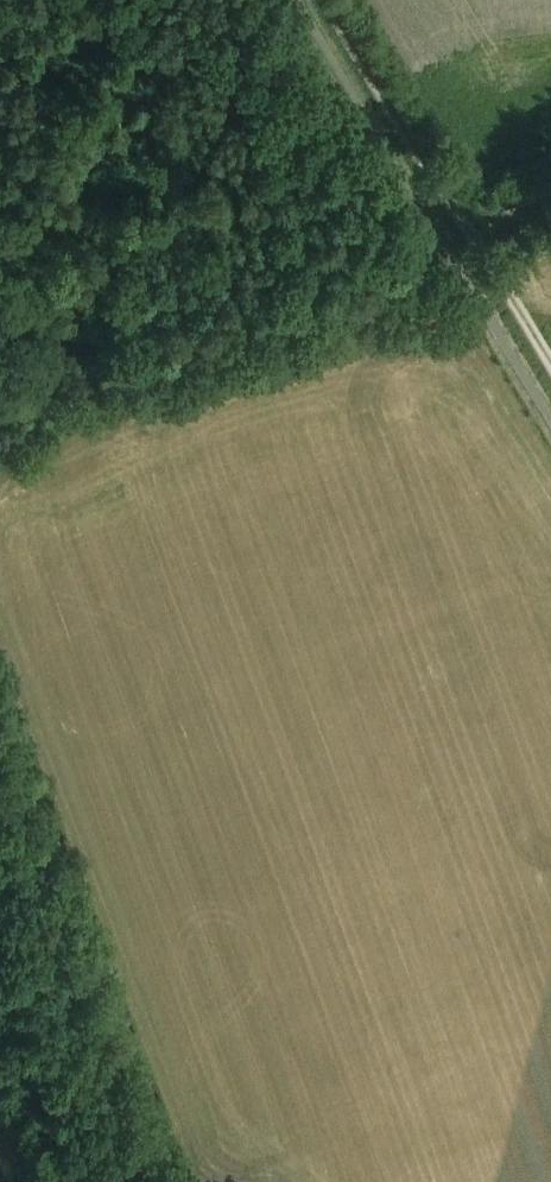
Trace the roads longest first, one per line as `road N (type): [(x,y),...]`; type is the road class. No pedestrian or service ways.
road 1 (track): [(330,0),(550,365)]
road 2 (track): [(431,225),(550,196)]

